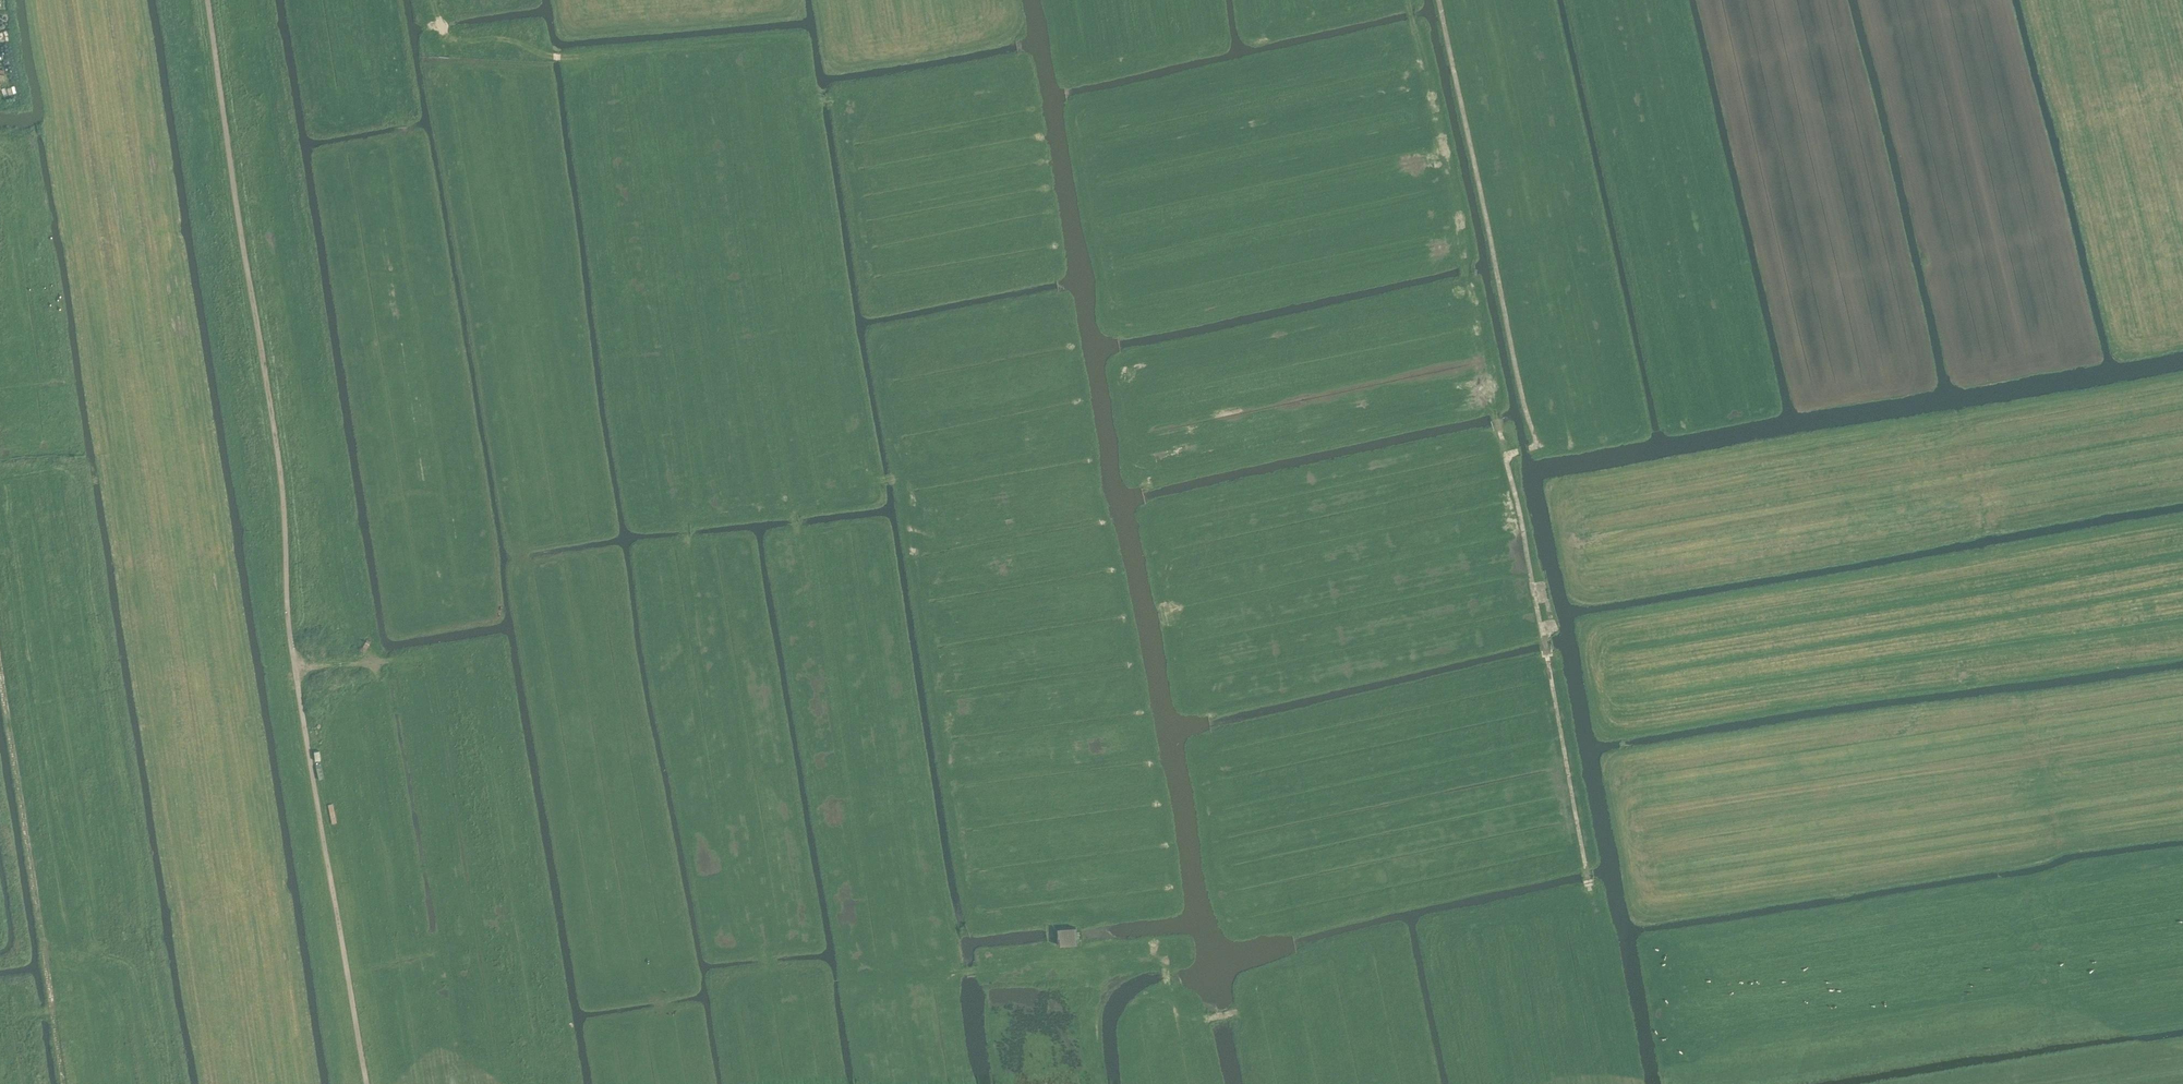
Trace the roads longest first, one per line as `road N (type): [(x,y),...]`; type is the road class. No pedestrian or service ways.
road 1 (track): [(1641,1083),(1620,973),(1588,868),(1495,406),(1497,379),(1412,0)]
road 2 (track): [(66,1083),(0,667)]

